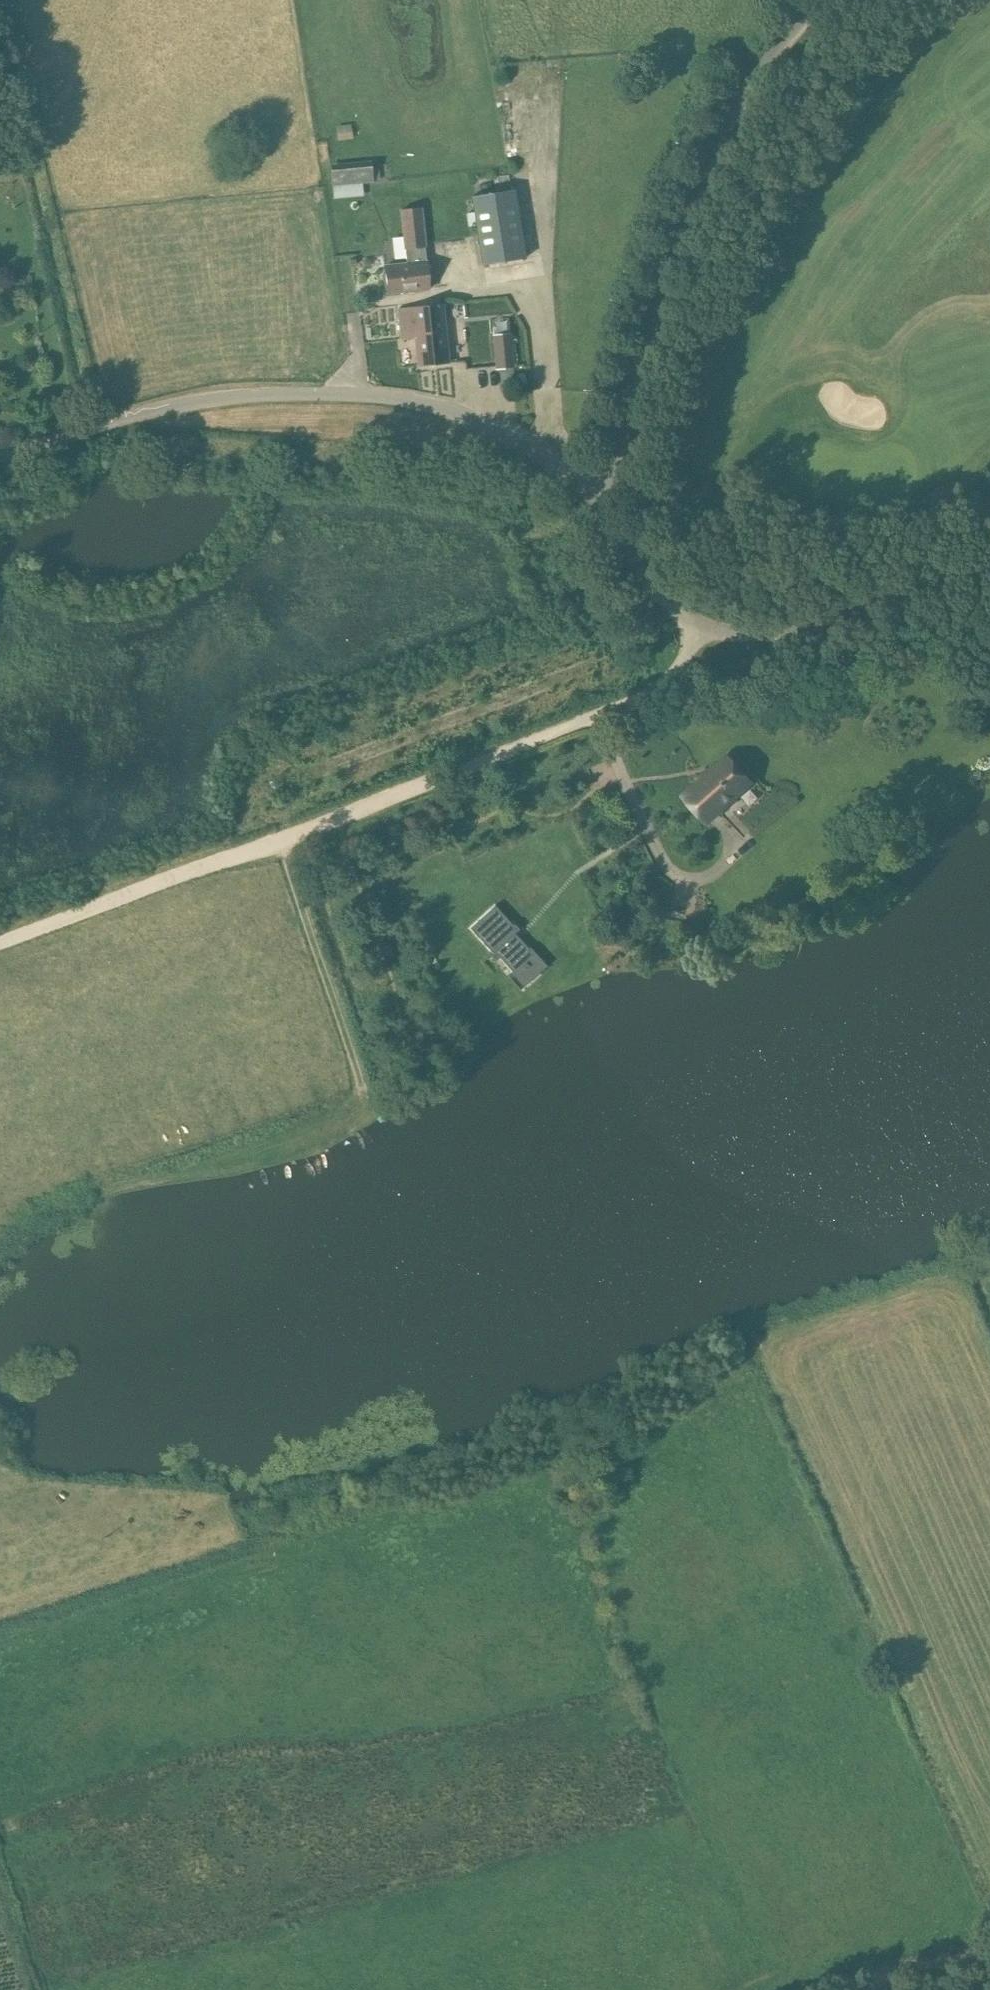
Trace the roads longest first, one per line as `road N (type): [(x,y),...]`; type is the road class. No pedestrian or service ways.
road 1 (track): [(549,735),(0,943)]
road 2 (unclassified): [(613,500),(618,445),(671,246),(700,176),(773,55),(821,0)]
road 3 (unclassified): [(613,500),(453,411),(397,398),(293,393),(178,403),(97,427)]
road 4 (unclassified): [(989,567),(792,630),(702,626)]
road 5 (unclassified): [(702,626),(662,686),(549,735)]
road 6 (unclassified): [(613,500),(633,562),(662,598),(702,626)]

